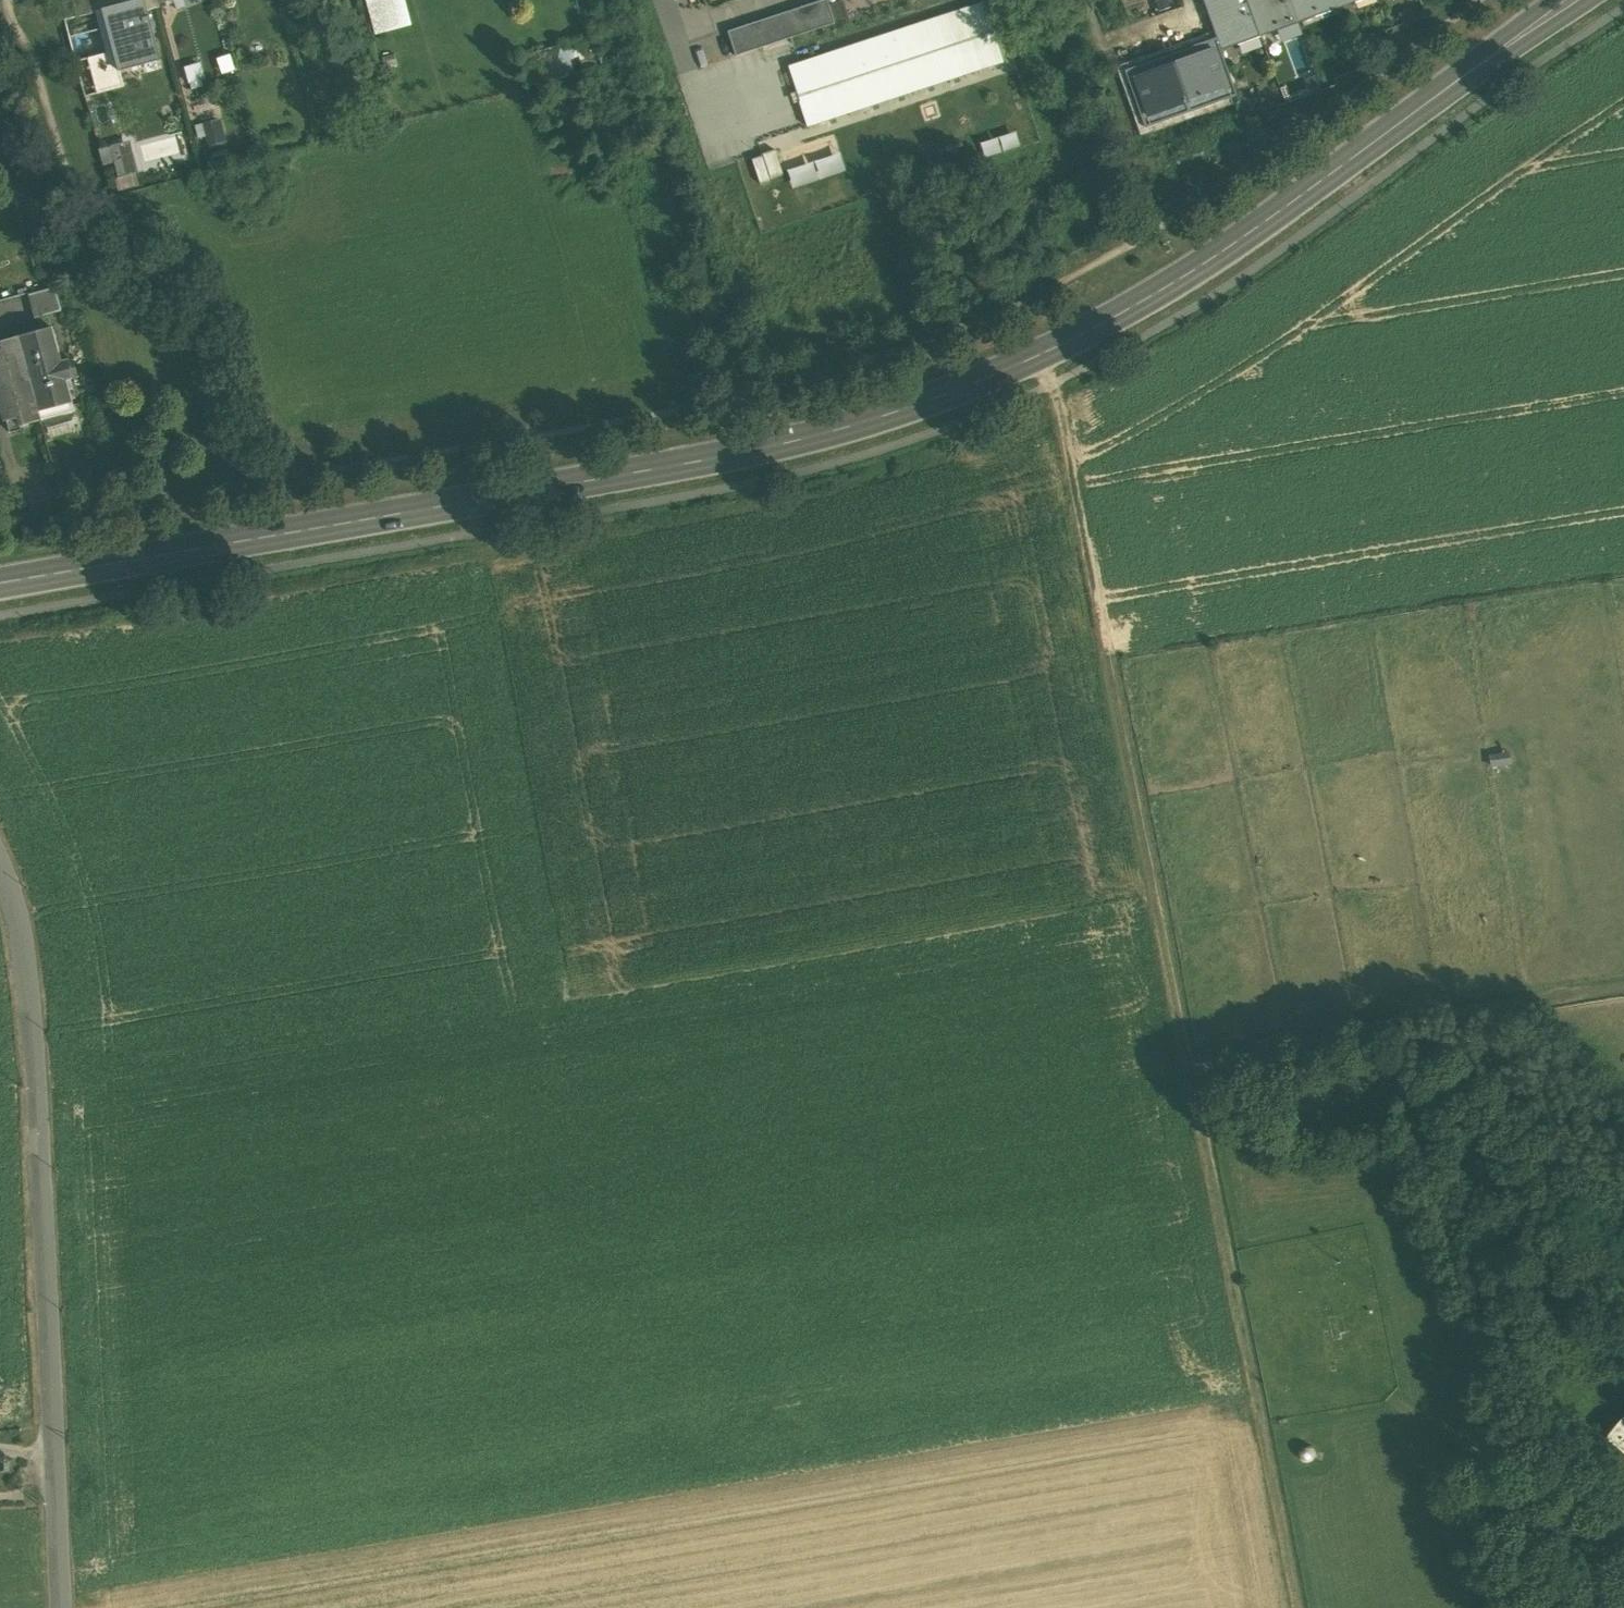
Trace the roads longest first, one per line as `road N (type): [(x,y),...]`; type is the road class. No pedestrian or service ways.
road 1 (secondary): [(0,585),(754,447),(910,404),(1106,320),(1221,253),(1576,0)]
road 2 (track): [(1048,383),(1303,1607)]
road 3 (tertiary): [(0,870),(20,914),(27,965),(59,1607)]

